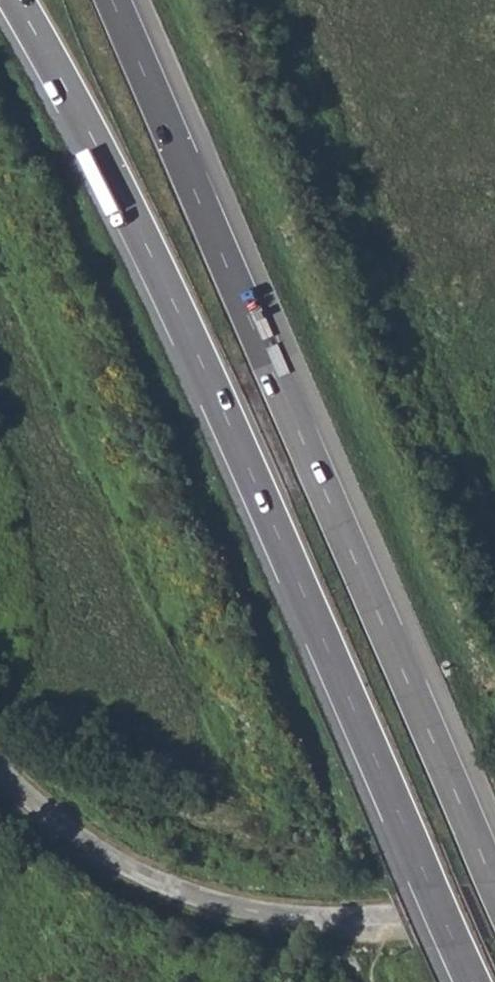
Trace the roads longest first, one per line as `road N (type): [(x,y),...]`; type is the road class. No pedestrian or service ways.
road 1 (trunk): [(17,0),(194,345),(474,981)]
road 2 (trunk): [(494,882),(113,0)]
road 3 (unclassified): [(494,913),(361,924),(205,902),(107,857),(0,767)]

